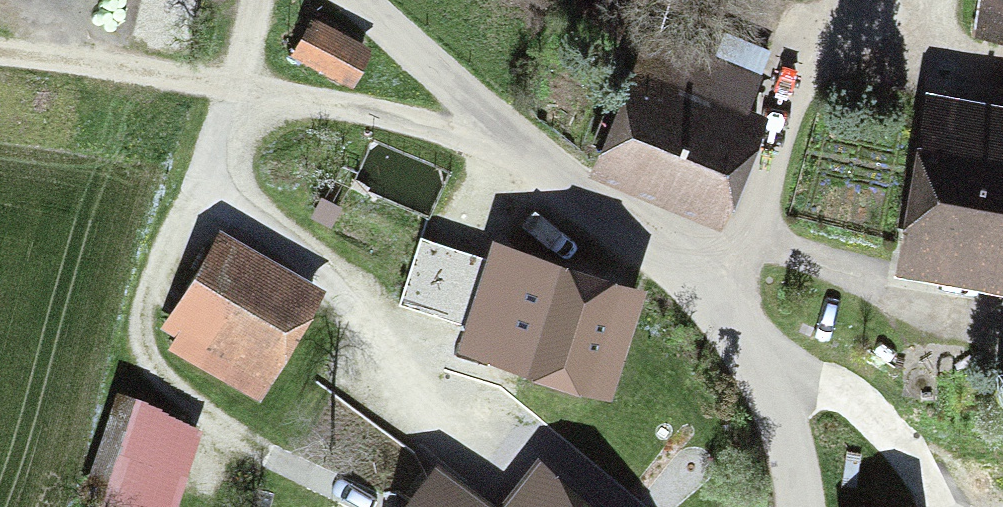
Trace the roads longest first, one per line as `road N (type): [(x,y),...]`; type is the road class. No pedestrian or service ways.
road 1 (unclassified): [(357,0),(735,318),(766,363),(798,506)]
road 2 (track): [(516,138),(233,87),(0,58)]
road 3 (track): [(707,288),(761,197),(800,62),(821,37),(875,0)]

